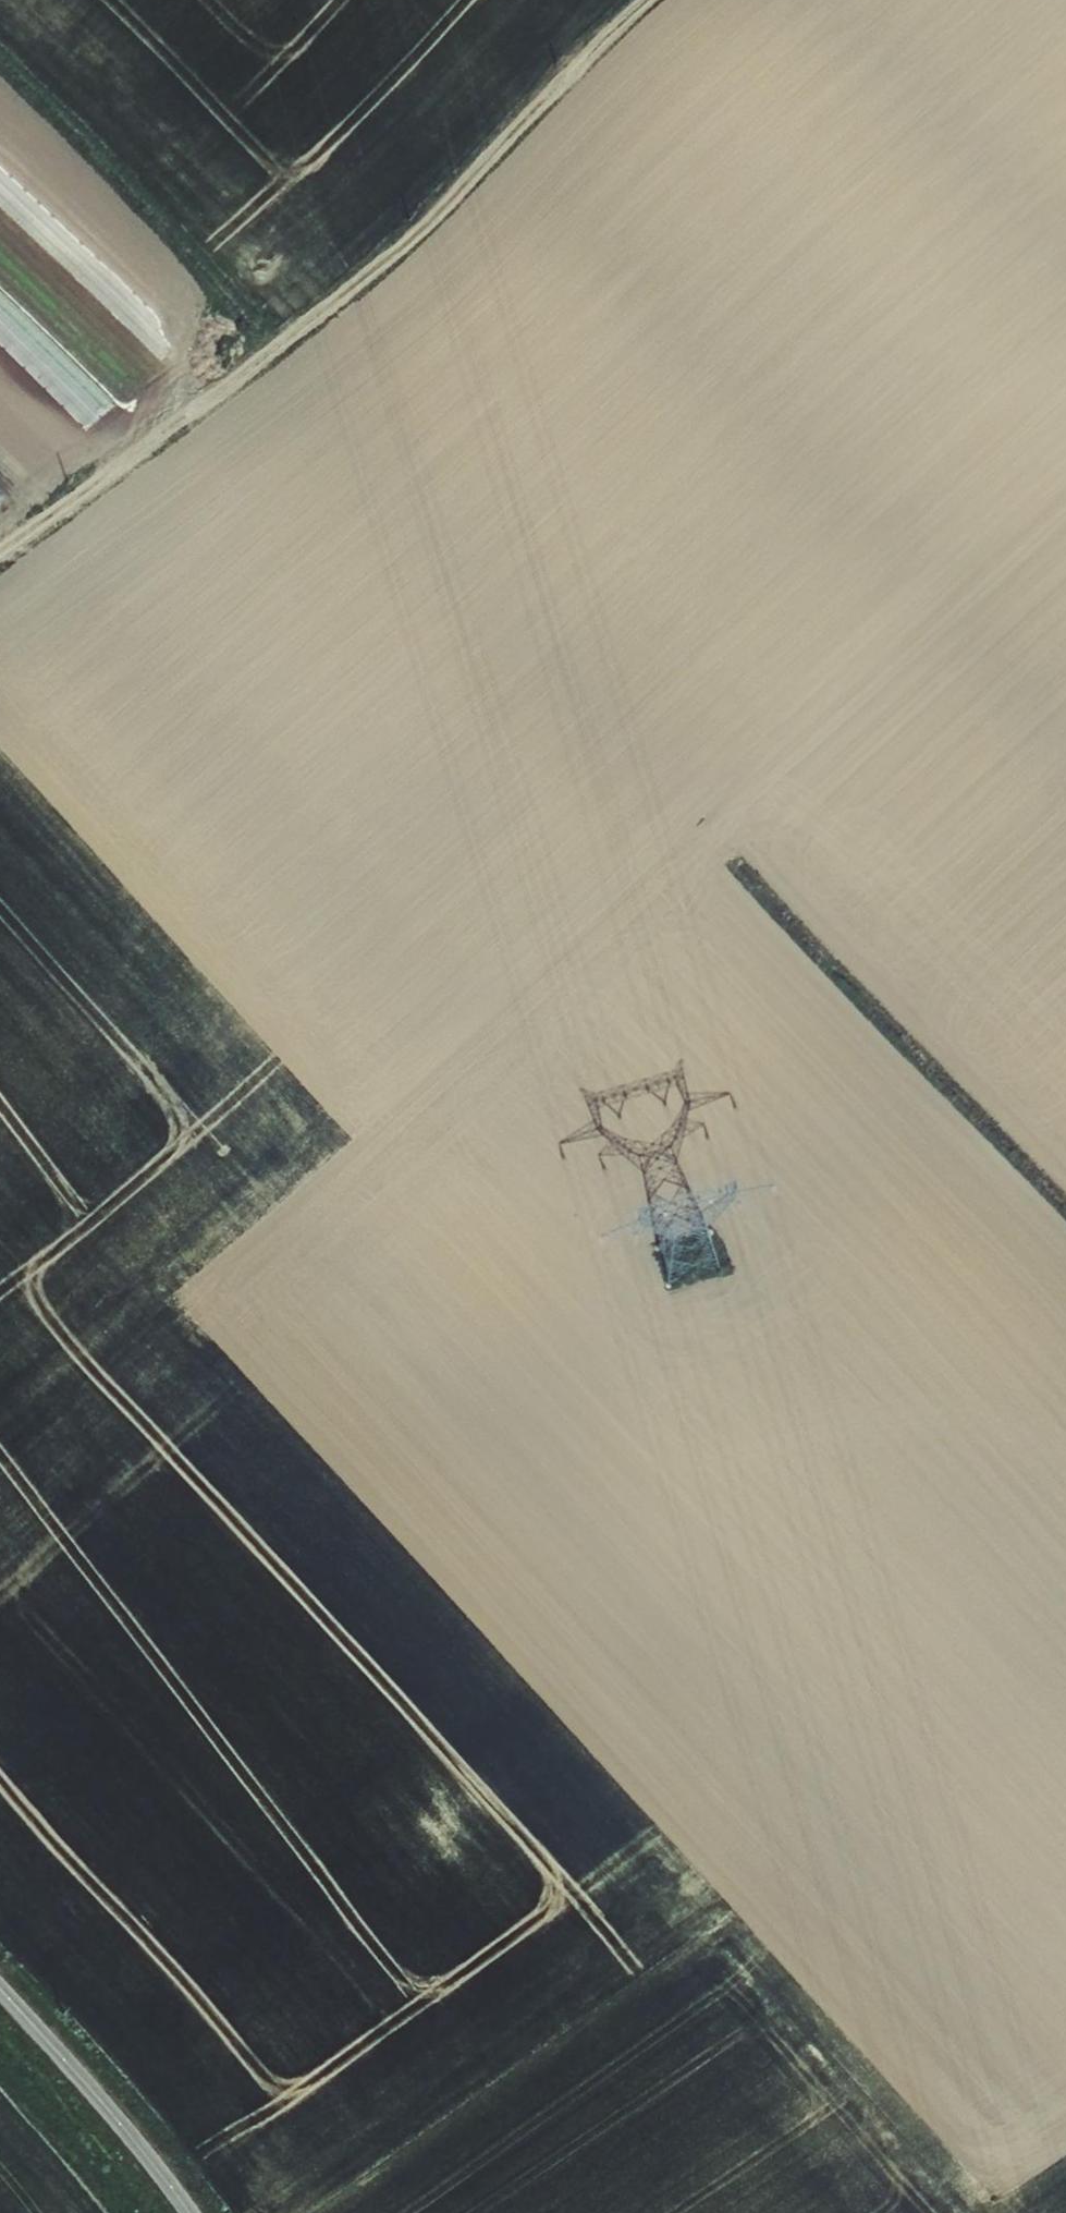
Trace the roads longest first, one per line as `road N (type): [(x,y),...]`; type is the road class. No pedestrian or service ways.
road 1 (track): [(651,0),(404,249),(127,465),(0,545)]
road 2 (unclassified): [(0,1989),(189,2212)]

